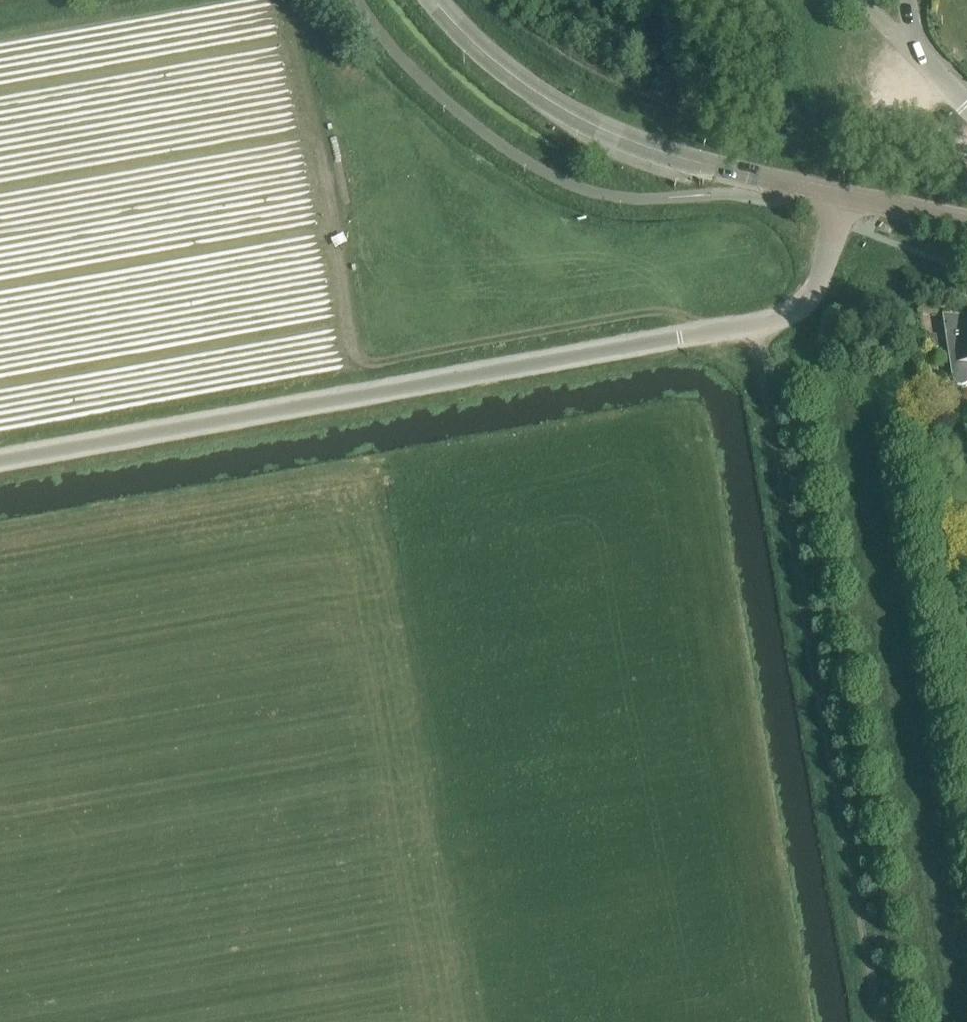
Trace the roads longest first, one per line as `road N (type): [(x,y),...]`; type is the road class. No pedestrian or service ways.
road 1 (unclassified): [(0,461),(795,312),(821,277),(842,193)]
road 2 (secondary): [(842,193),(665,152),(598,127),(501,67),(433,0)]
road 3 (secondary): [(966,217),(842,193)]

